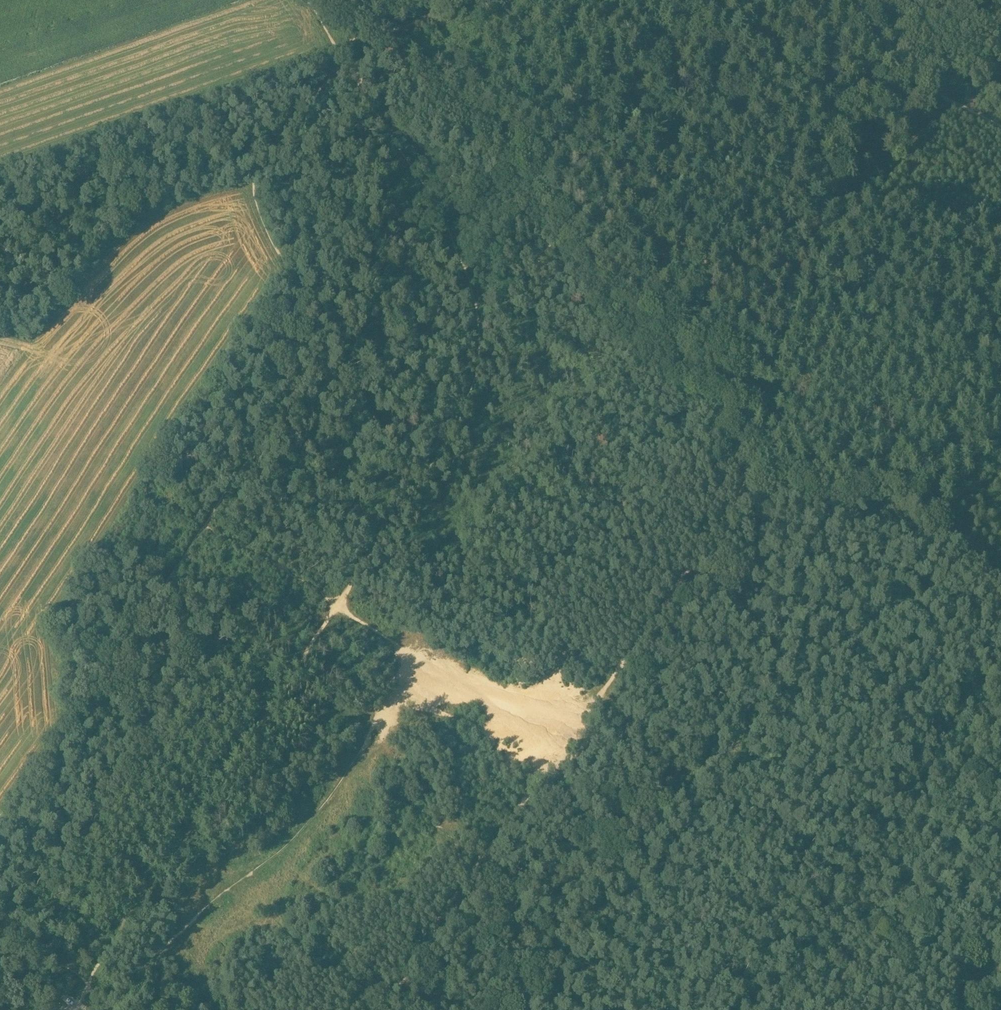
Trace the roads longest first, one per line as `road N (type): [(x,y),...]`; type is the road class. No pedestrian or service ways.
road 1 (track): [(845,0),(946,97)]

